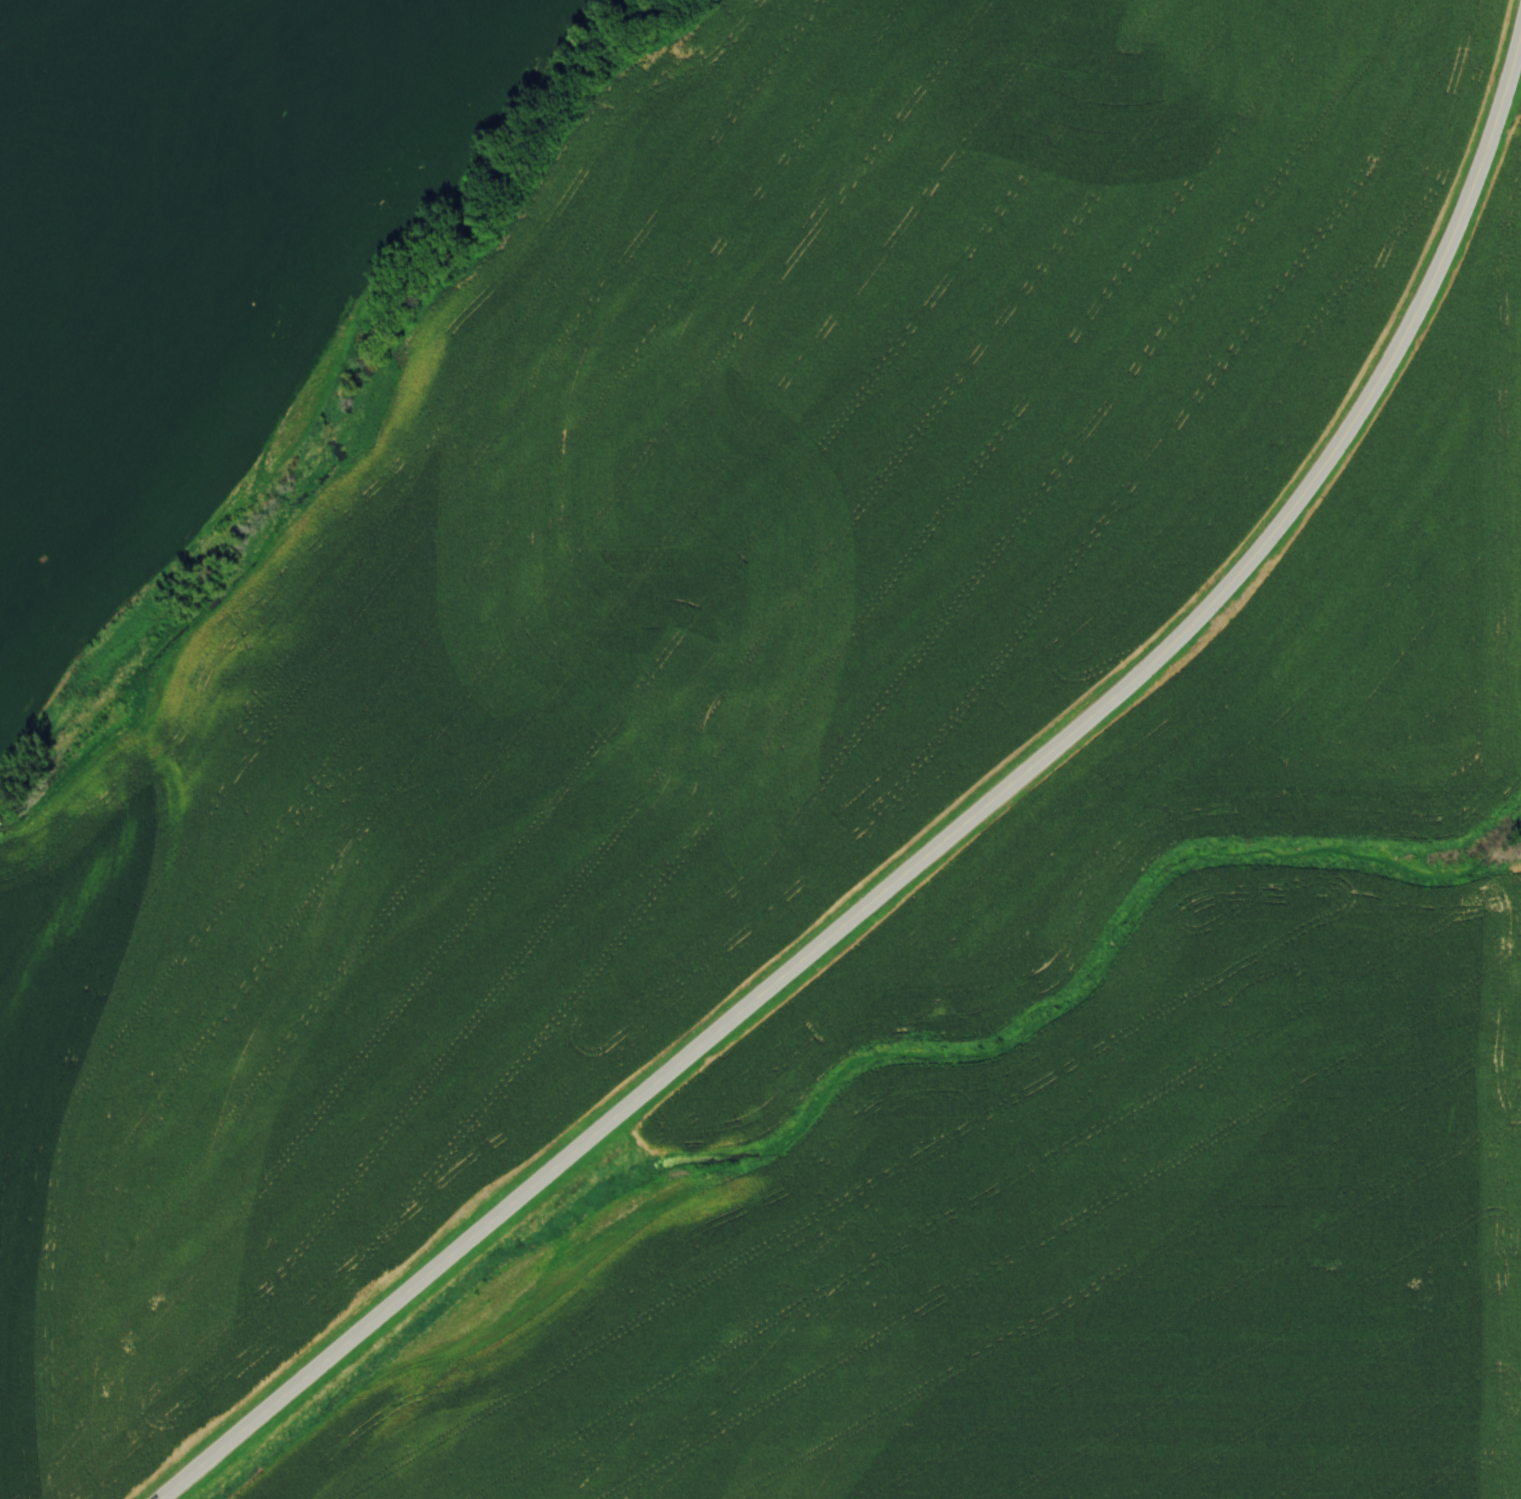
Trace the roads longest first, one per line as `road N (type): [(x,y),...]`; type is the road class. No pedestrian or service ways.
road 1 (tertiary): [(160,1498),(1039,767),(1222,597),(1337,453),(1396,358),(1459,227),(1520,35)]

